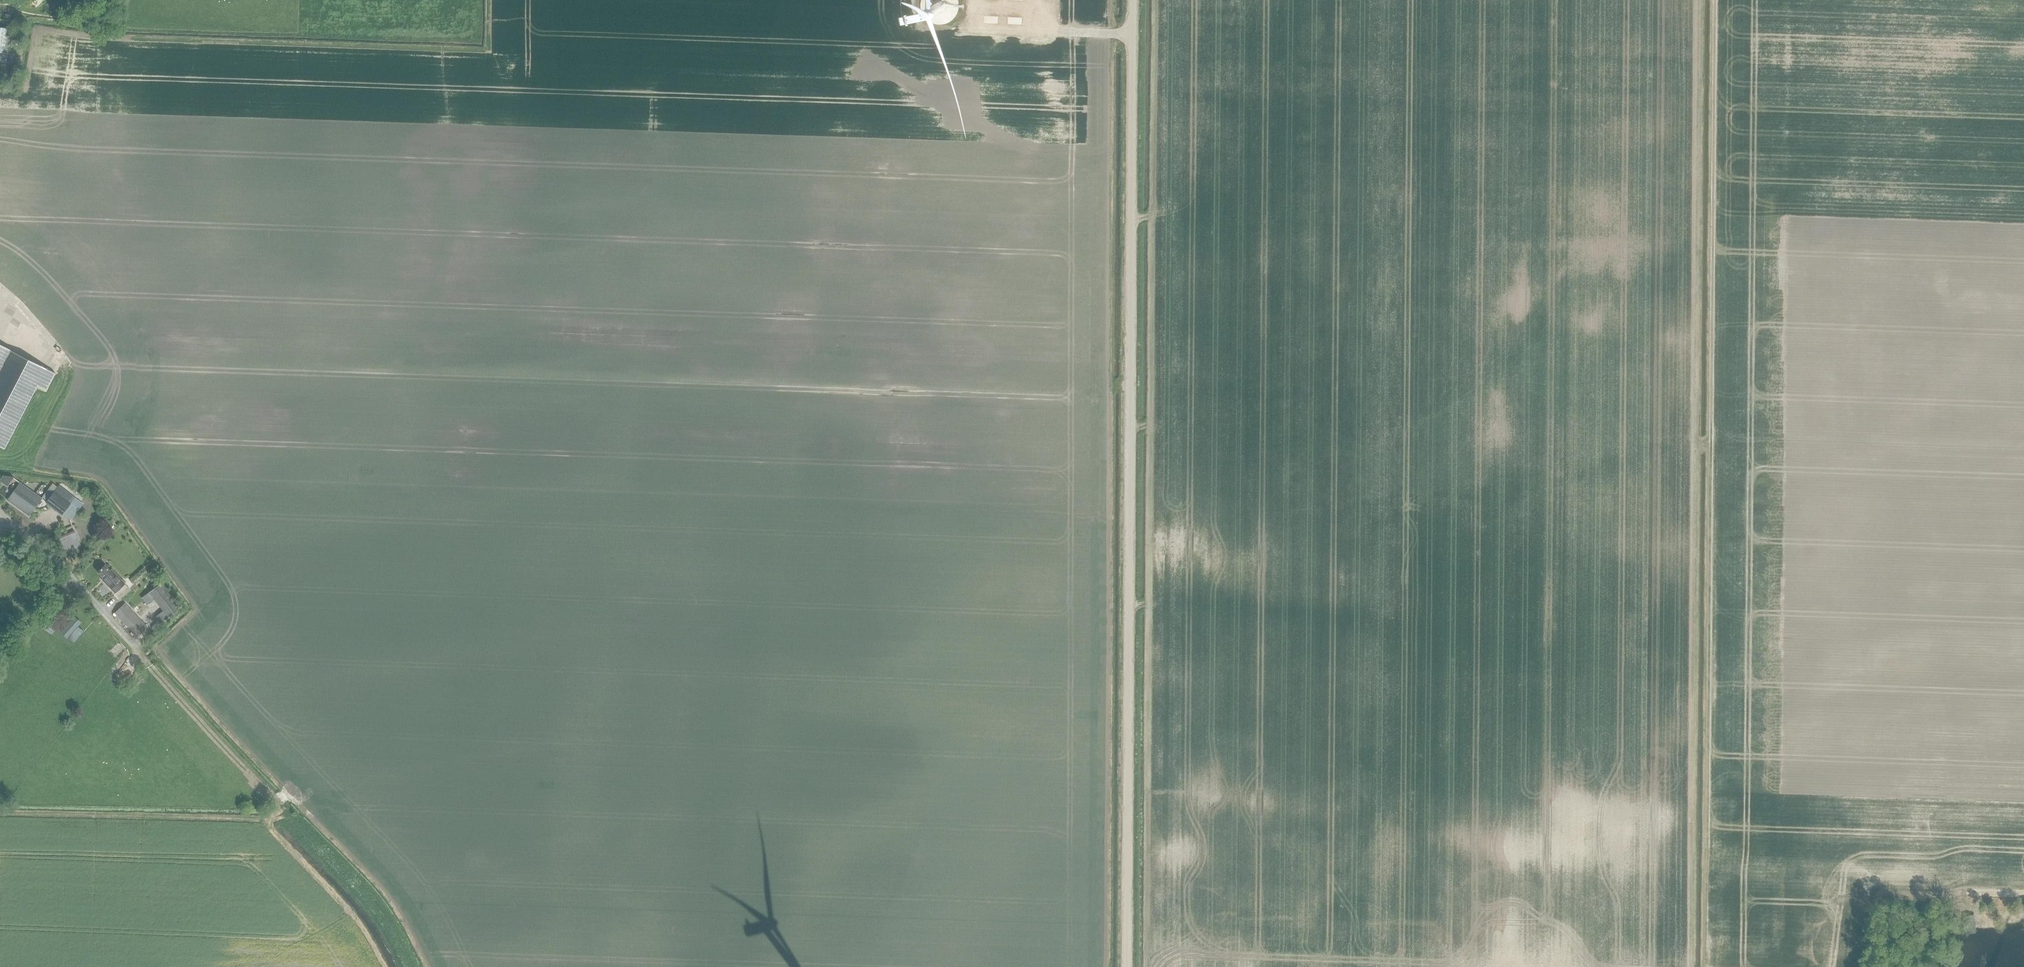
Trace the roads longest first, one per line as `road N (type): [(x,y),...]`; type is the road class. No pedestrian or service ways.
road 1 (unclassified): [(1127,966),(1133,0)]
road 2 (track): [(1715,0),(1707,849)]
road 3 (unclassified): [(139,651),(0,515)]

